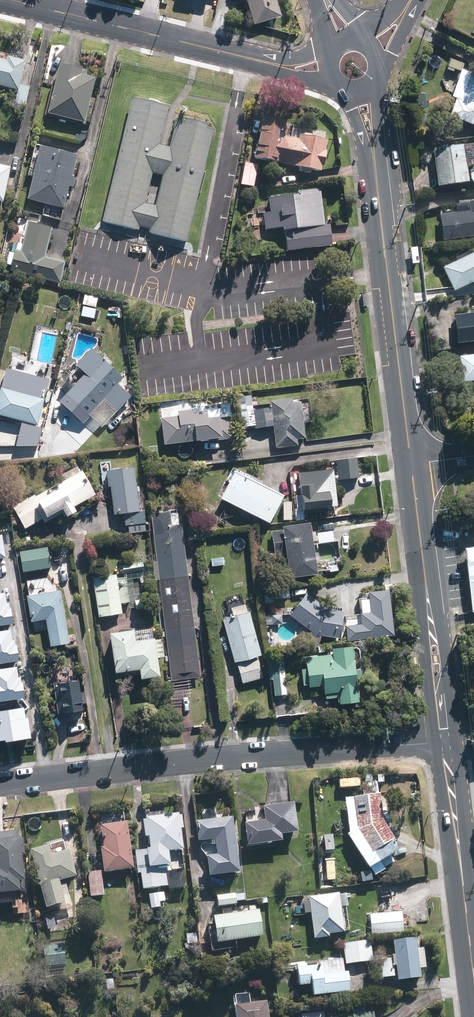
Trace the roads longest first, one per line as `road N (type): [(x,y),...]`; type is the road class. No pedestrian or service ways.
road 1 (residential): [(0,784),(446,736)]
road 2 (secondary): [(377,161),(413,464)]
road 3 (secondary): [(413,464),(446,736)]
road 4 (secondary): [(446,736),(473,986)]
road 5 (residential): [(251,57),(12,0)]

